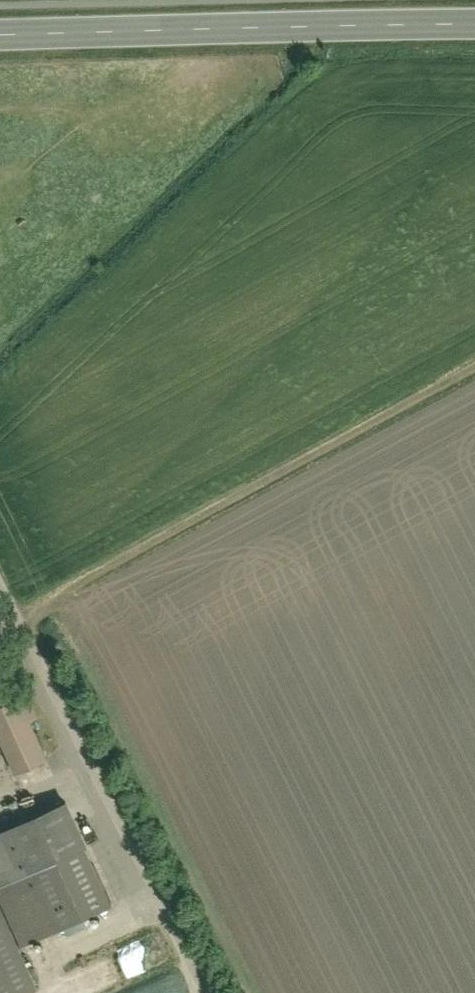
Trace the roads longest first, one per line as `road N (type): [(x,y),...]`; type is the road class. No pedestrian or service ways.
road 1 (secondary): [(474,26),(0,35)]
road 2 (unclassified): [(0,606),(196,992)]

